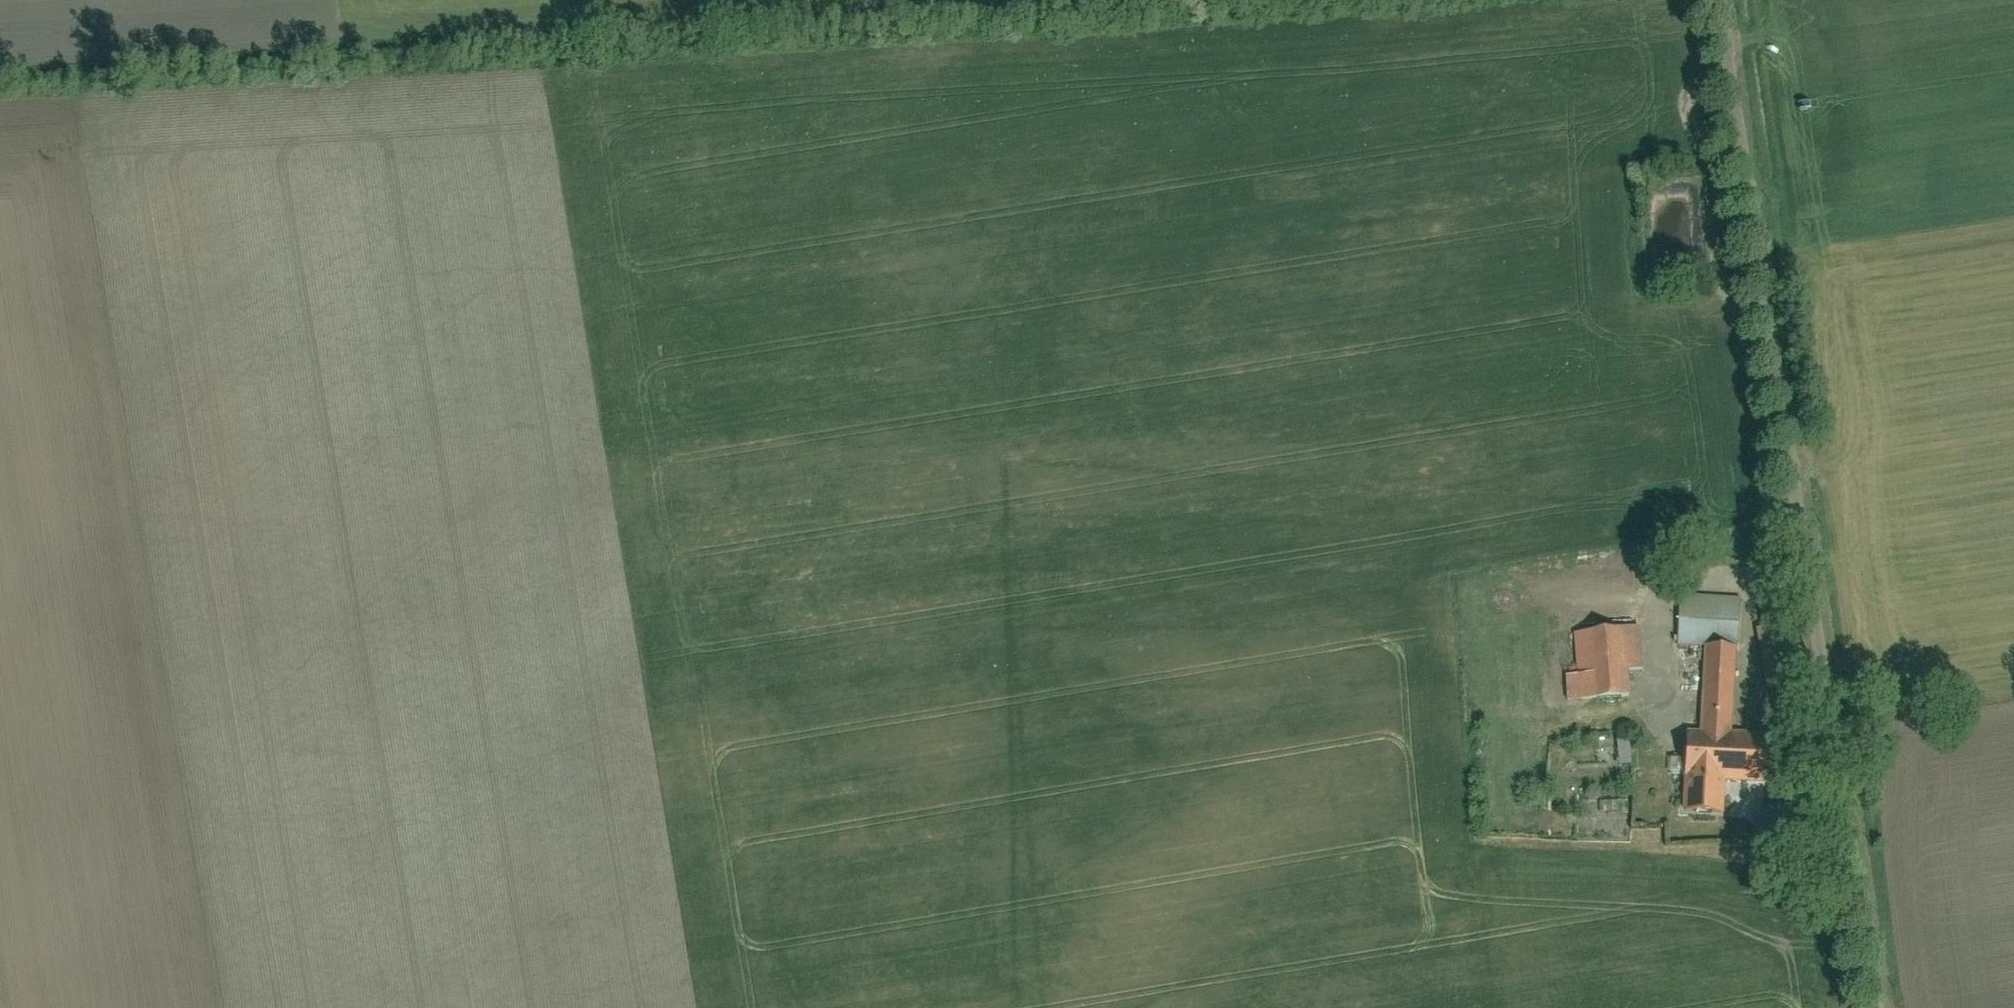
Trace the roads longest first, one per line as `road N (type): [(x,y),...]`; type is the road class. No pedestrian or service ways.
road 1 (residential): [(1710,0),(1871,1007)]

